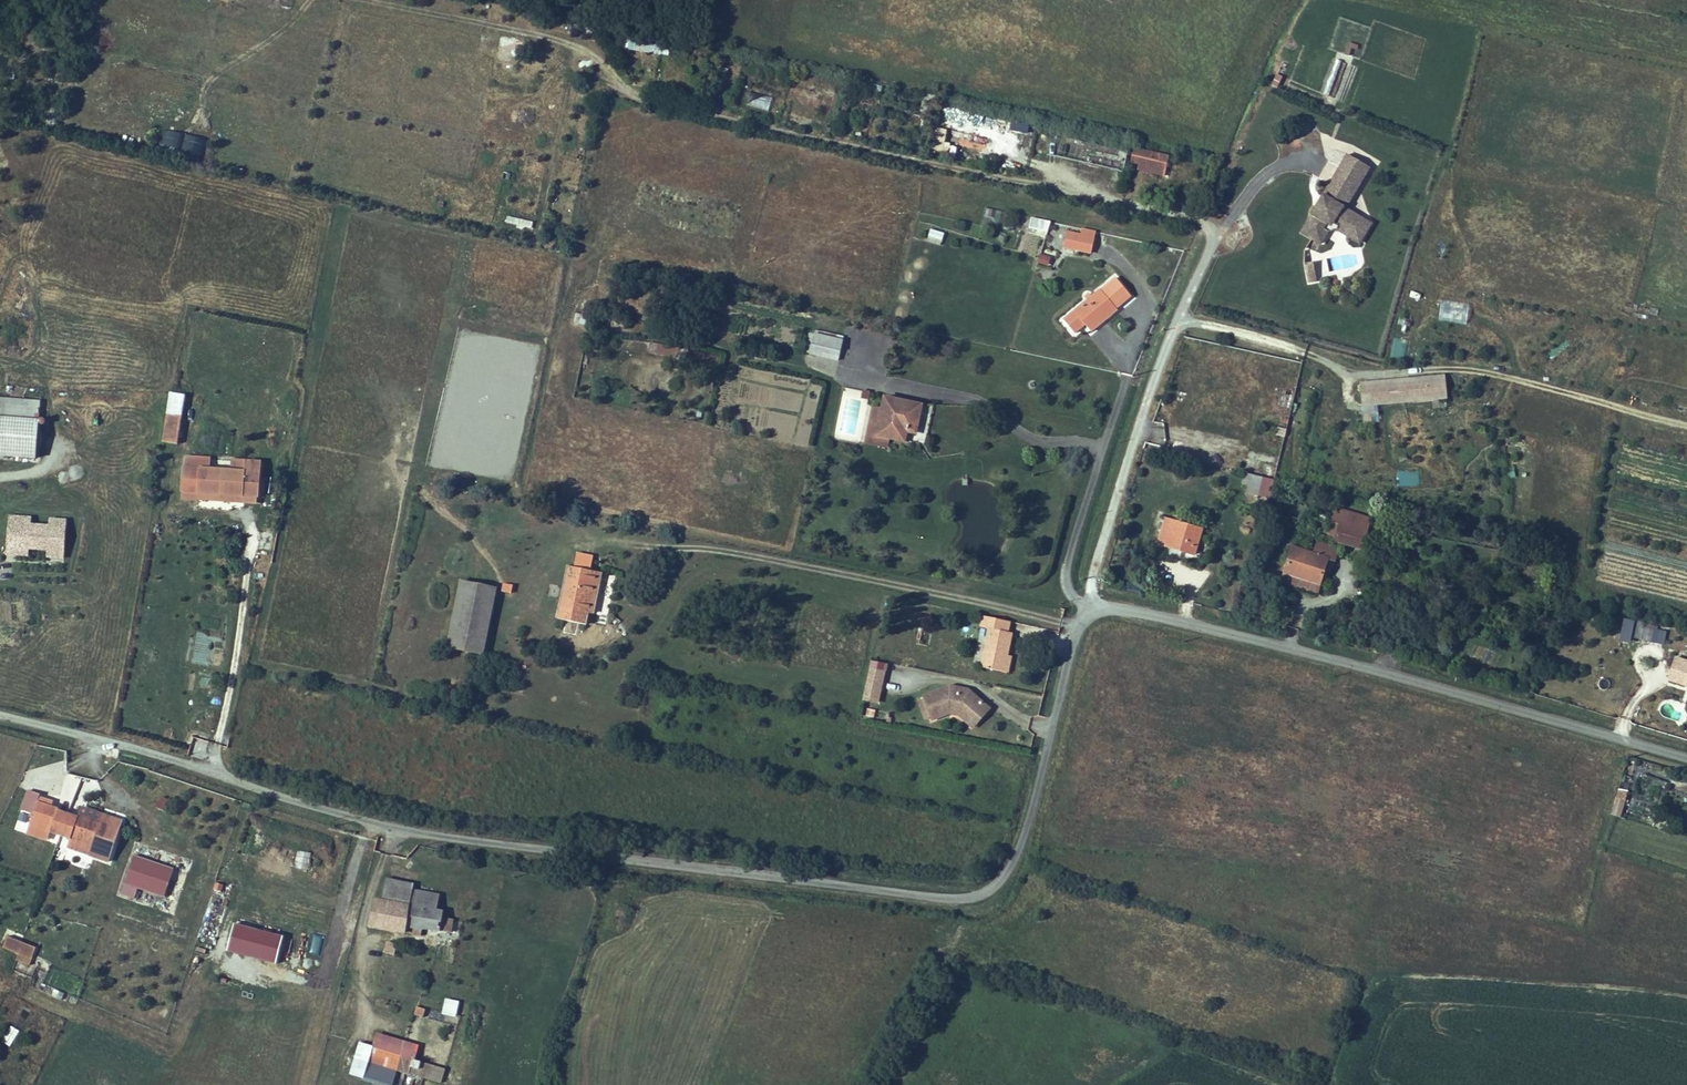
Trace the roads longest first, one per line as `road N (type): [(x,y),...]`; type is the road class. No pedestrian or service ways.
road 1 (unclassified): [(0,717),(209,770),(382,829),(977,897),(999,883),(1028,825),(1070,642),(1087,613)]
road 2 (unclassified): [(1087,613),(1138,612),(1366,664),(1686,759)]
road 3 (unclassified): [(1302,154),(1259,182),(1212,246),(1125,469),(1087,613)]

